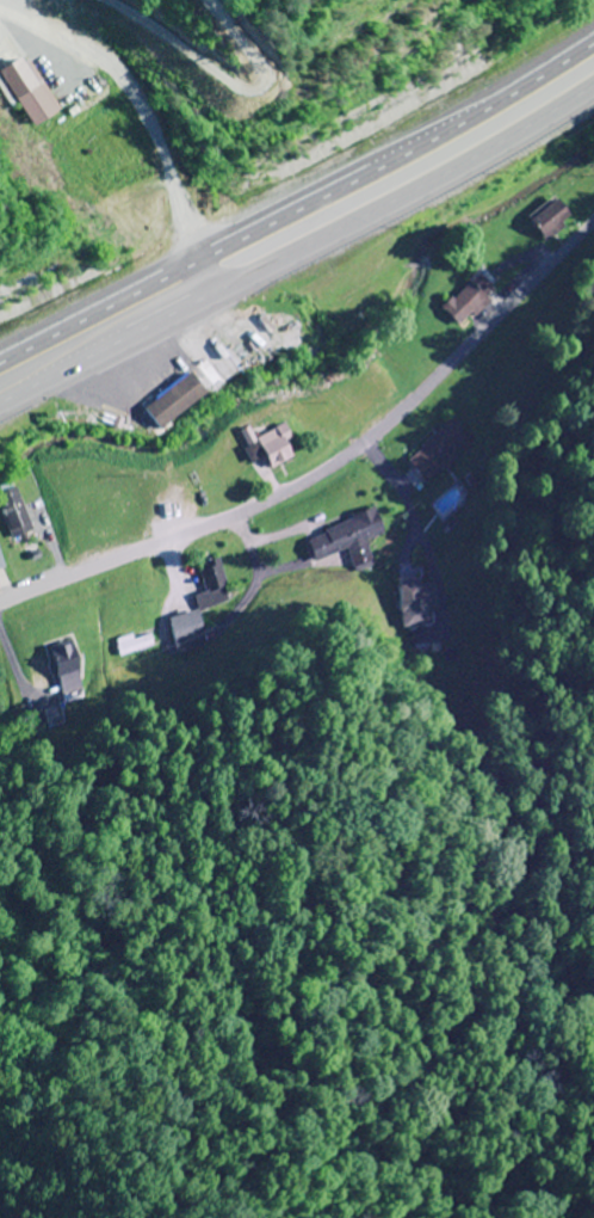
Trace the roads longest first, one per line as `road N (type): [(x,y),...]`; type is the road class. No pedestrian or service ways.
road 1 (residential): [(0,595),(171,536),(347,447),(593,216)]
road 2 (trunk): [(593,38),(380,165),(0,364)]
road 3 (trunk): [(0,411),(324,248),(593,95)]
road 4 (residential): [(0,910),(191,899)]

